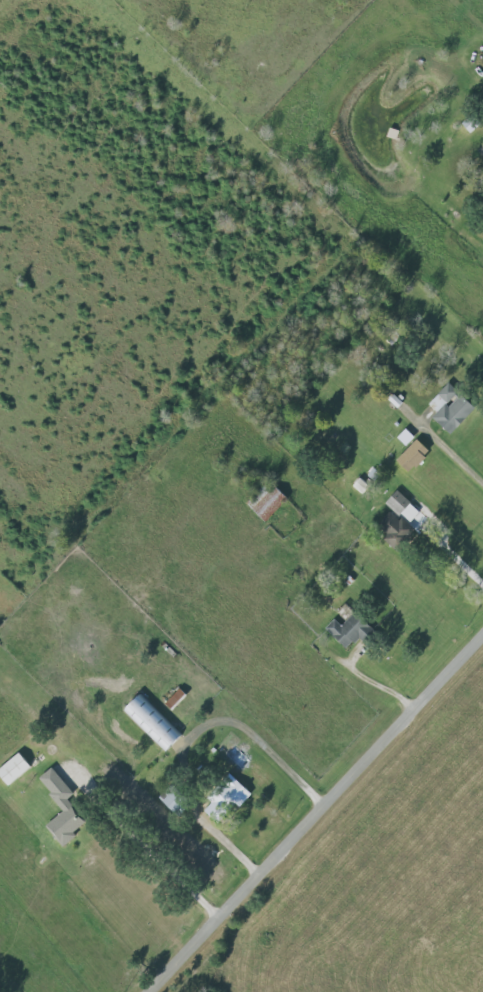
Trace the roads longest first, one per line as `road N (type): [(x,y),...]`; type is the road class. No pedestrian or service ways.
road 1 (residential): [(149,991),(482,636)]

